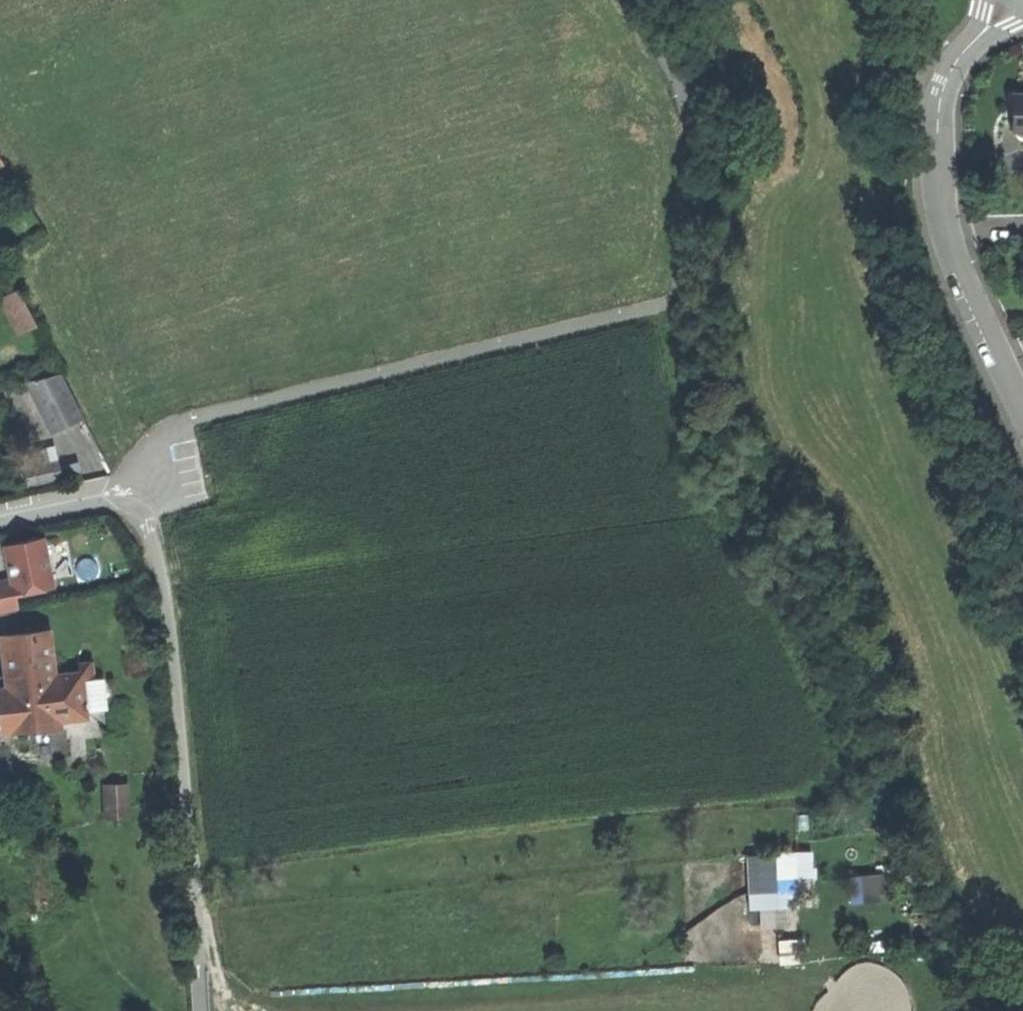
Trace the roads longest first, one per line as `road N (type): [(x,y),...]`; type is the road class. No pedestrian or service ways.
road 1 (track): [(209,1007),(700,991)]
road 2 (residential): [(1022,422),(949,250),(934,140),(944,82),(1004,0)]
road 3 (residential): [(0,517),(143,490)]

